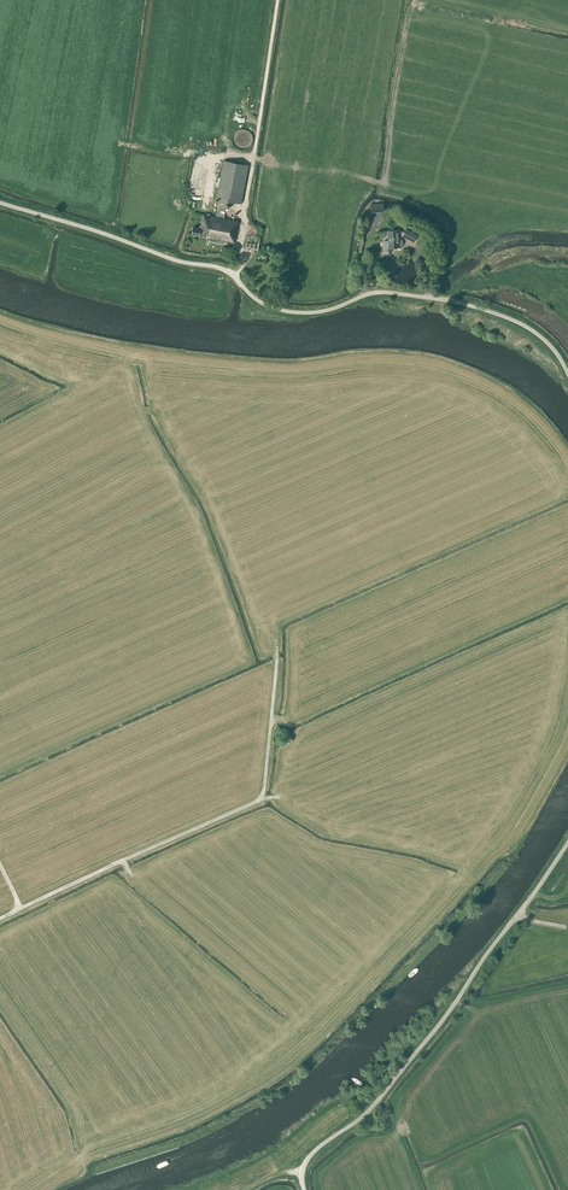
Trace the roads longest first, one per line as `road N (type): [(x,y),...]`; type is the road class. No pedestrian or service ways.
road 1 (unclassified): [(0,203),(216,267),(285,311),(324,311),(377,292),(490,312),(541,337),(567,375)]
road 2 (unclassified): [(567,842),(379,1099),(308,1158),(304,1189)]
road 3 (track): [(254,157),(277,0)]

